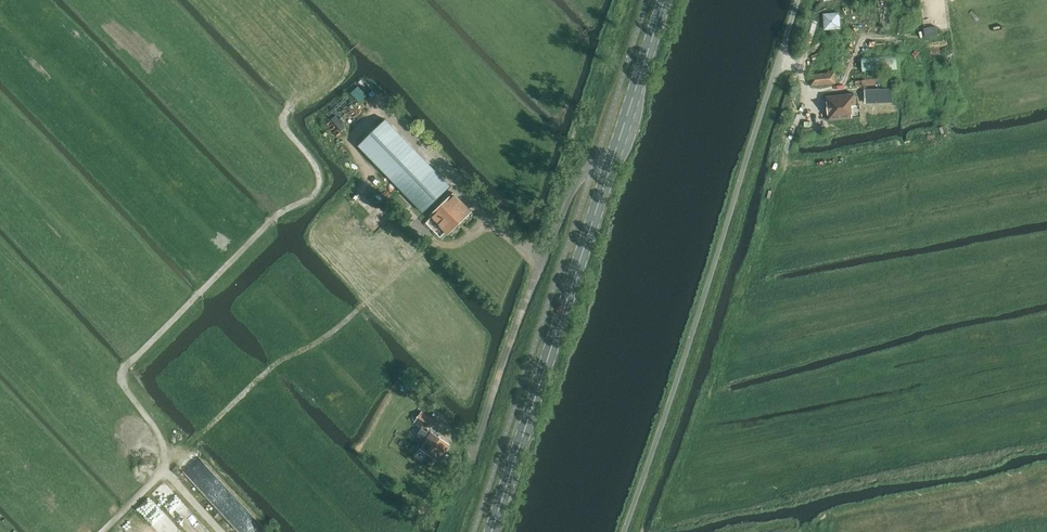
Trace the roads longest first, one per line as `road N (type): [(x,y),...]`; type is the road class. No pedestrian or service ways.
road 1 (track): [(222,531),(166,473),(153,424),(122,384),(193,298),(276,216),(312,192),(316,170),(284,127),(297,100)]
road 2 (primary): [(491,531),(666,0)]
road 3 (track): [(100,531),(278,362),(339,327),(390,276)]

